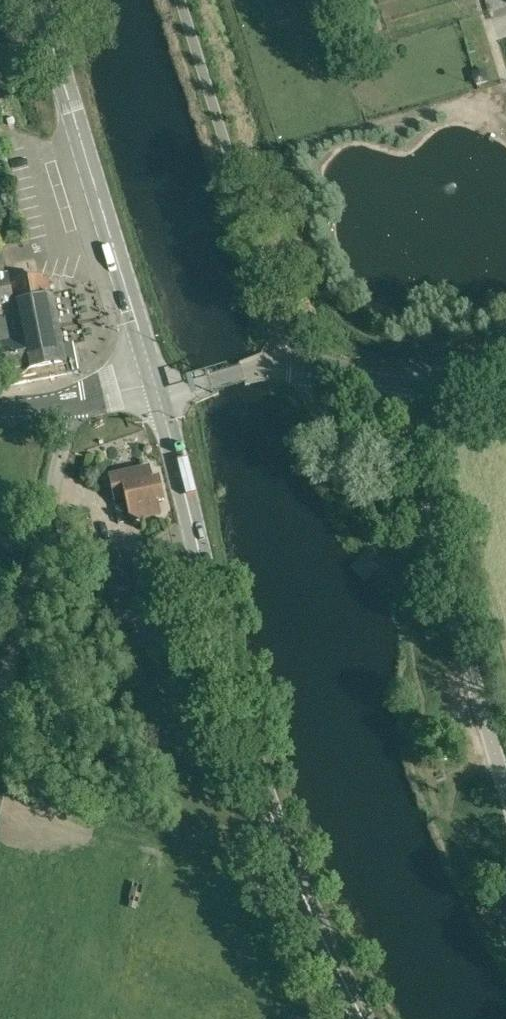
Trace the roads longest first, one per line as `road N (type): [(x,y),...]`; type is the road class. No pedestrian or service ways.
road 1 (secondary): [(363,1018),(294,875),(253,761),(157,392)]
road 2 (secondary): [(157,392),(38,0)]
road 3 (unclassified): [(505,789),(409,450)]
road 4 (unclassified): [(0,707),(72,402)]
road 5 (tertiary): [(157,392),(262,366),(301,368)]
road 6 (unclassified): [(409,450),(334,427),(301,368)]

